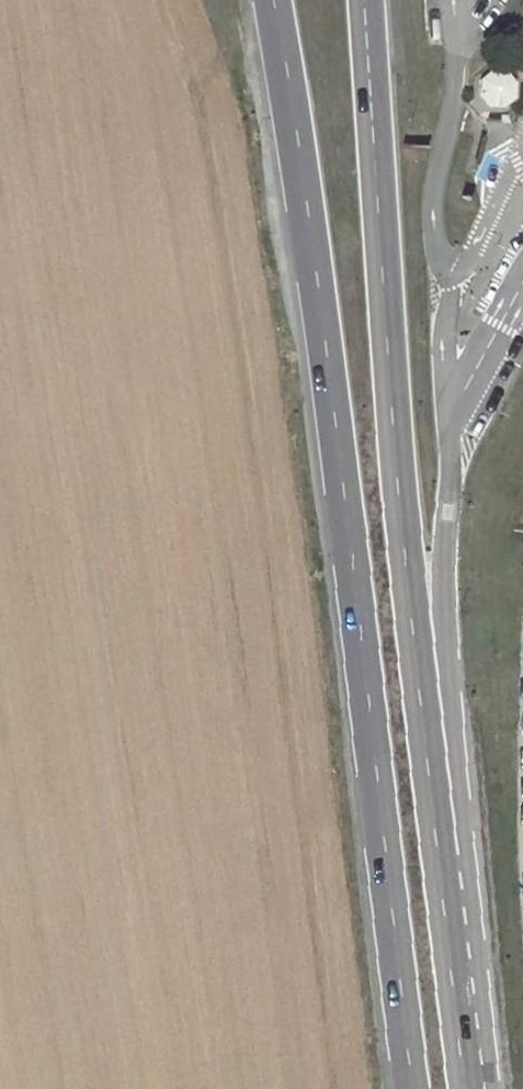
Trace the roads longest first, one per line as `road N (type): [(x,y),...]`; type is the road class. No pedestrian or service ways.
road 1 (trunk): [(274,0),(307,204),(410,1088)]
road 2 (trunk): [(434,815),(399,488),(366,0)]
road 3 (trunk): [(434,815),(451,436)]
road 4 (trunk): [(465,1088),(434,815)]

